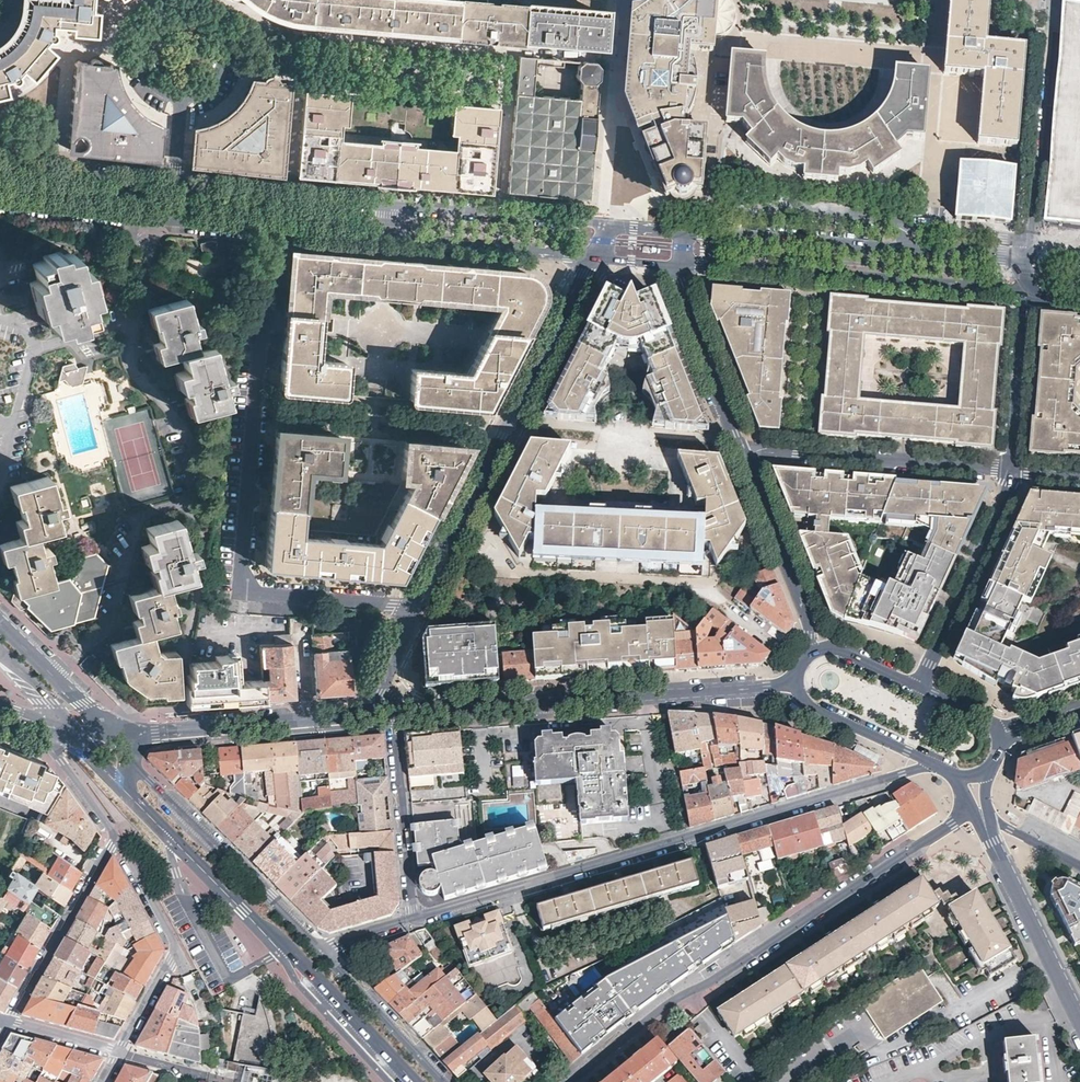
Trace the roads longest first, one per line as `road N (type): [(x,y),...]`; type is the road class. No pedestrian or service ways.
road 1 (residential): [(56,678),(108,629),(139,521),(192,503),(197,465),(189,437),(128,361),(132,321),(166,220)]
road 2 (residential): [(274,229),(239,592),(416,606)]
road 3 (residential): [(414,917),(933,763)]
road 4 (residential): [(969,803),(951,823),(686,992),(567,1081)]
road 5 (residential): [(796,677),(767,687),(393,715)]
road 6 (secondary): [(130,798),(402,1081)]
road 7 (tertiary): [(596,259),(416,606)]
road 8 (tertiary): [(1027,259),(685,233)]
road 9 (tertiary): [(683,265),(1024,291)]
road 10 (residential): [(416,606),(716,600)]
road 11 (residential): [(1009,469),(738,445)]
road 12 (secondary): [(322,949),(134,759)]
road 13 (residential): [(1027,259),(1034,170),(1048,149),(1060,0)]
road 14 (residential): [(119,1051),(180,952),(119,841)]
road 15 (residential): [(919,686),(1009,494),(1009,469)]
road 16 (residential): [(601,225),(622,0)]
road 17 (tertiary): [(985,815),(1079,1019)]
road 18 (tertiary): [(393,205),(174,182)]
road 19 (residential): [(119,841),(9,1020)]
road 20 (tertiary): [(601,225),(393,205)]
road 21 (tertiary): [(390,240),(596,259)]
road 22 (residential): [(393,715),(414,917)]
road 23 (tertiary): [(683,265),(682,290),(738,445)]
road 24 (residential): [(182,99),(203,95),(223,71),(215,31),(187,17),(165,21),(142,55)]
road 25 (secondary): [(445,1081),(322,949)]
road 26 (residential): [(1009,469),(1024,291)]
road 27 (tertiary): [(174,182),(0,166)]
road 28 (tertiary): [(796,677),(812,706),(933,763)]
road 29 (tertiary): [(0,203),(166,220)]
road 30 (tertiary): [(305,723),(155,735)]
road 31 (residential): [(47,725),(62,760),(119,841)]
road 32 (tertiary): [(769,525),(810,653)]

